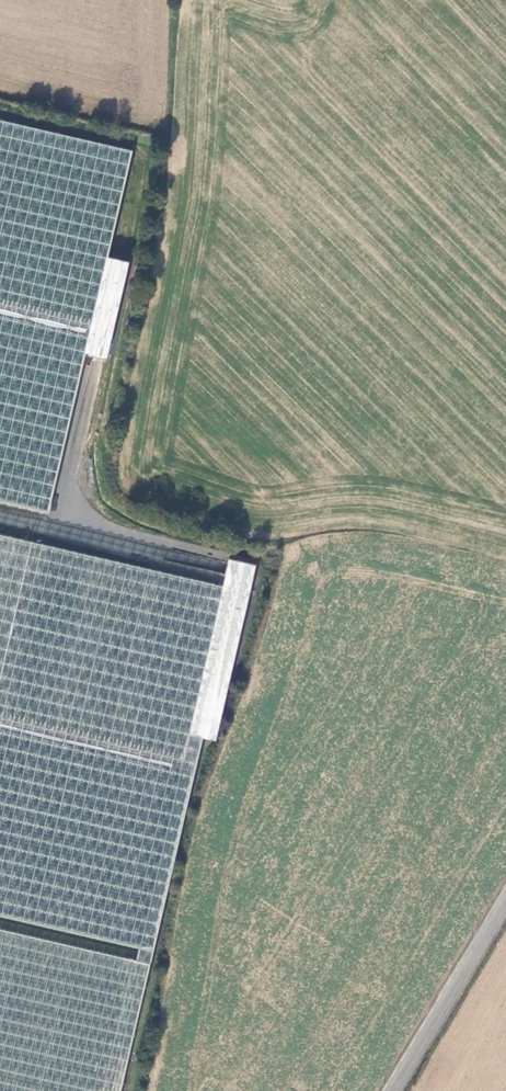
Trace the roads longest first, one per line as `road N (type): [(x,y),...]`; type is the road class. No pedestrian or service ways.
road 1 (tertiary): [(392,1090),(505,903)]

